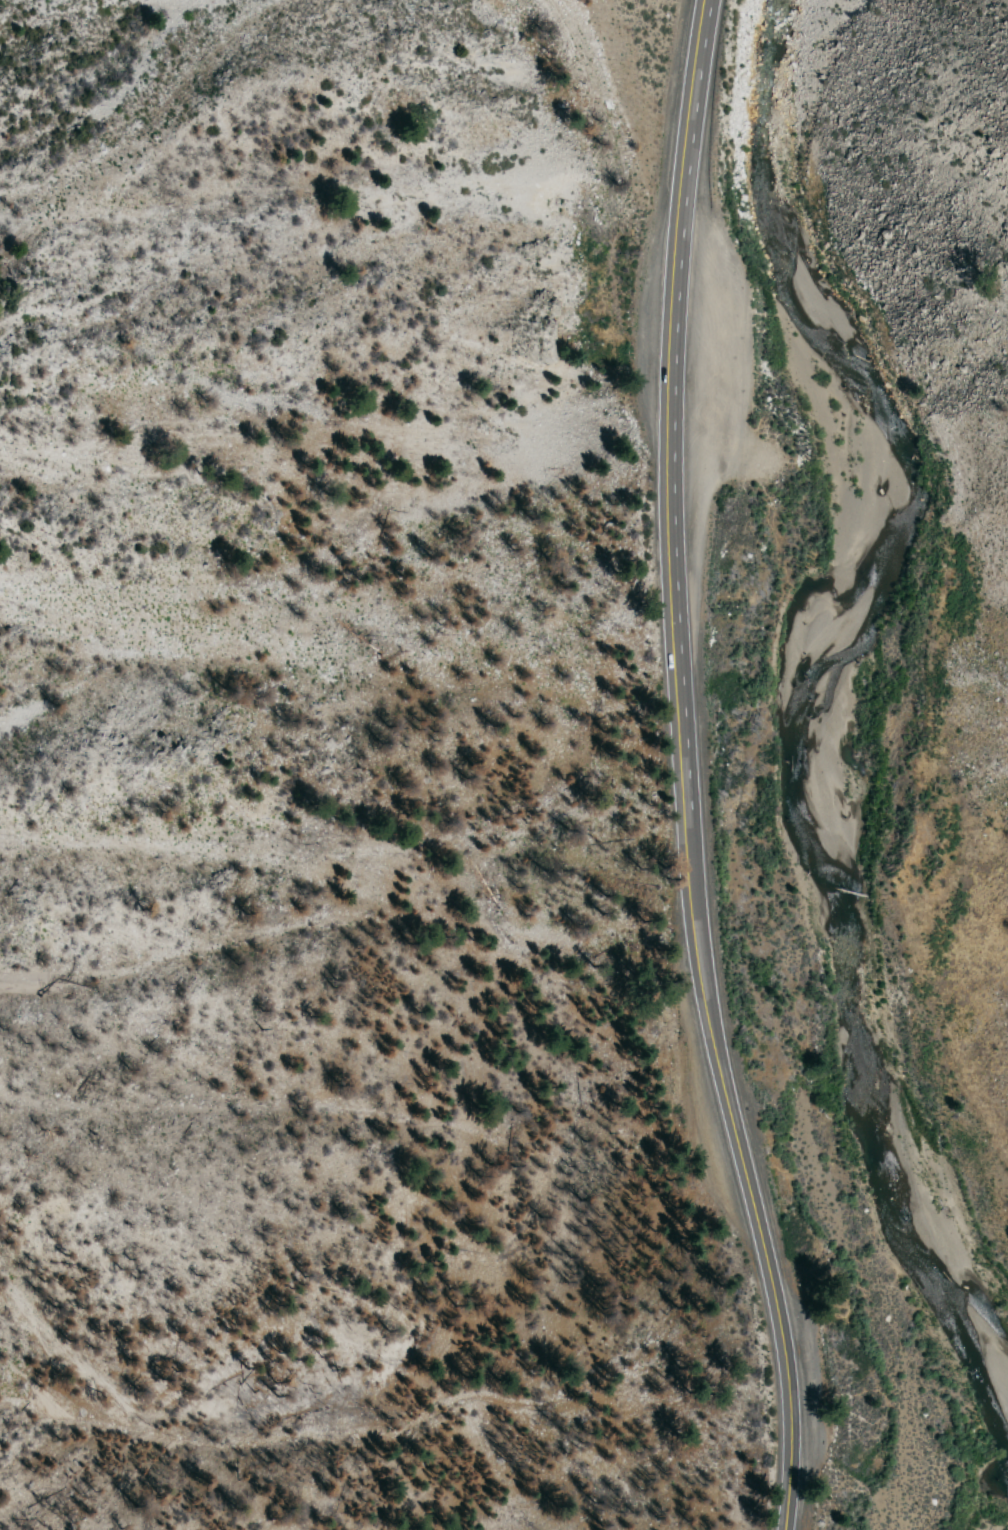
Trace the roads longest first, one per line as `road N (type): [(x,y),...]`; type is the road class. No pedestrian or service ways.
road 1 (trunk): [(784,1529),(783,1360),(696,976),(678,755)]
road 2 (trunk): [(678,755),(664,443),(672,236),(699,0)]

